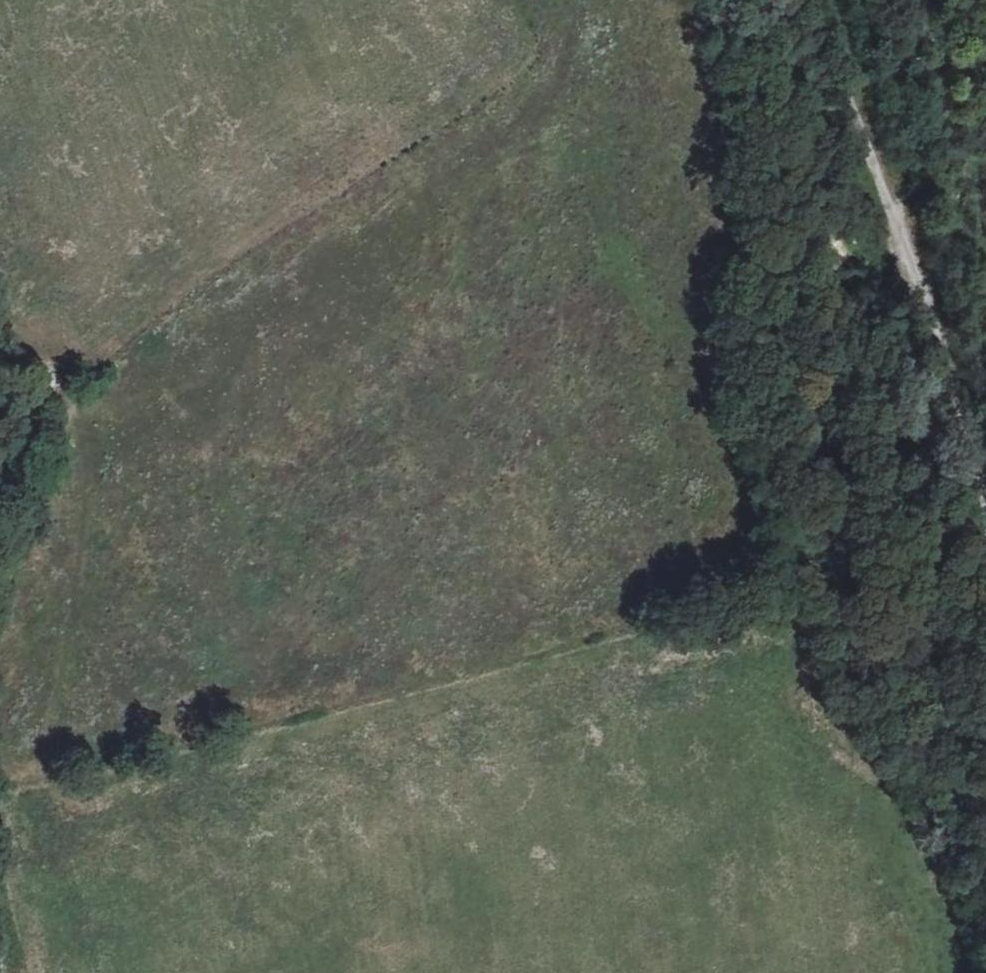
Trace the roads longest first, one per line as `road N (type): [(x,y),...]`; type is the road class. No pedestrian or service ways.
road 1 (track): [(985,525),(833,0)]
road 2 (track): [(0,348),(26,411),(21,471),(0,524)]

